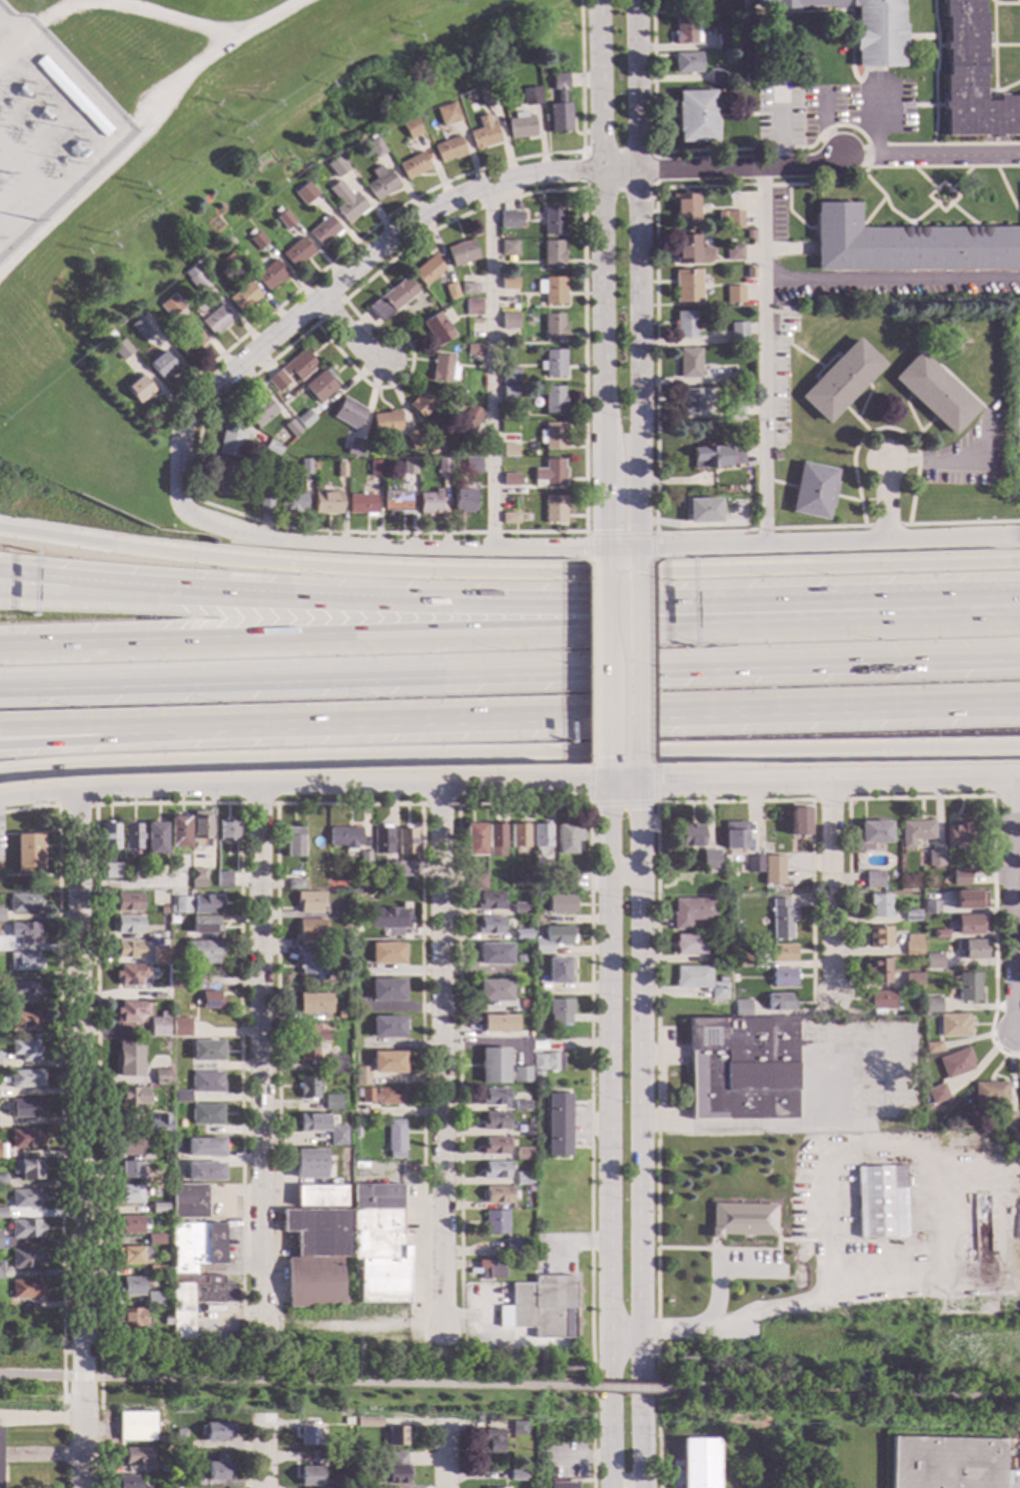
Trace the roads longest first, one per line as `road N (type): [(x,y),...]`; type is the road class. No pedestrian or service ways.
road 1 (motorway): [(1019,563),(575,576),(377,571),(140,551),(0,529)]
road 2 (motorway): [(0,772),(160,761),(1019,747)]
road 3 (motorway): [(0,690),(1019,660)]
road 4 (motorway): [(892,609),(0,645)]
road 5 (motorway): [(153,729),(1019,704)]
road 6 (residential): [(182,510),(249,537),(335,546),(639,549),(1019,537)]
road 7 (residential): [(845,160),(812,168),(544,174),(440,208),(197,403),(179,430),(182,510)]
road 8 (motorway): [(892,609),(774,600),(138,593)]
road 9 (tertiary): [(645,1487),(638,785)]
road 10 (tertiary): [(603,786),(612,1487)]
road 11 (residential): [(603,786),(74,787),(0,795)]
road 12 (residential): [(74,787),(79,1377)]
road 13 (tertiary): [(597,0),(602,557)]
road 14 (tertiary): [(639,556),(638,0)]
road 15 (residential): [(444,785),(443,1333)]
road 16 (residential): [(260,785),(263,1327)]
road 17 (residential): [(1019,776),(603,786)]
road 18 (residential): [(1011,776),(1014,1033)]
road 19 (residential): [(827,779),(831,998)]
road 20 (tertiary): [(602,557),(603,763)]
road 21 (tertiary): [(639,762),(639,556)]
road 22 (motorway): [(0,746),(153,729)]
road 23 (motorway): [(0,732),(153,729)]
road 24 (motorway): [(138,593),(0,571)]
road 25 (motorway): [(138,593),(0,593)]
road 26 (motorway): [(1019,604),(892,609)]

